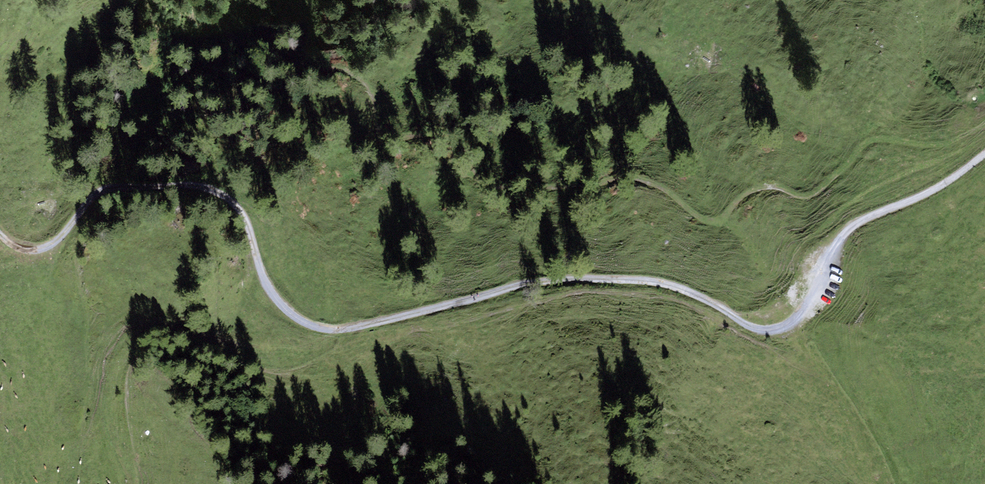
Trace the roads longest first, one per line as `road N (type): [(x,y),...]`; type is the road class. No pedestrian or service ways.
road 1 (track): [(984,153),(939,187),(848,230),(800,316),(771,331),(671,284),(589,278),(321,328),(272,295),(239,207),(208,189),(105,190),(56,240),(32,251),(0,234)]
road 2 (track): [(984,129),(948,145),(871,140),(814,194),(751,192),(720,222),(705,221),(639,178),(499,187),(476,174),(459,140),(384,135),(372,91),(351,73),(238,41),(224,23),(228,0)]

